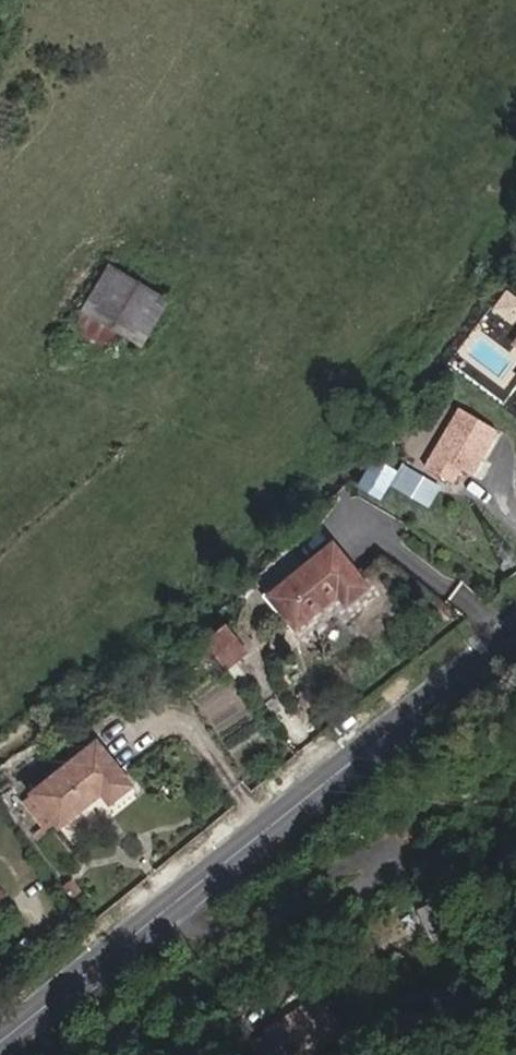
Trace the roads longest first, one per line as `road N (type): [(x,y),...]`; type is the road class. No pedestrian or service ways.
road 1 (tertiary): [(0,1041),(515,637)]

